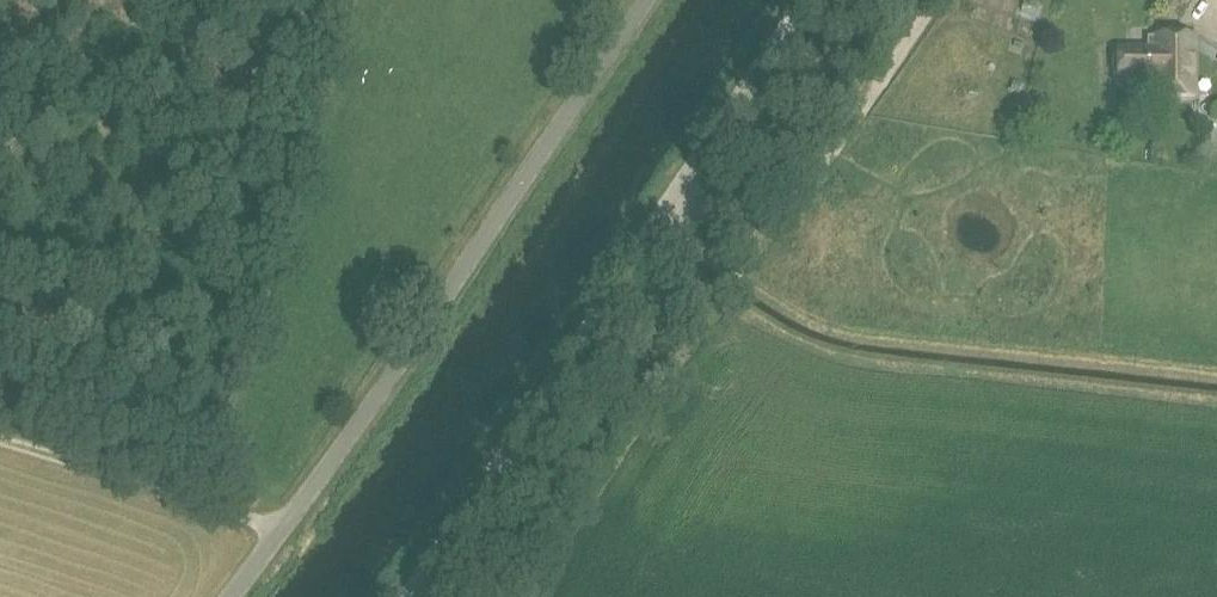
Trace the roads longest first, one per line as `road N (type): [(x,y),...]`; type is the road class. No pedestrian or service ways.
road 1 (unclassified): [(230,596),(444,301),(644,0)]
road 2 (track): [(402,596),(803,0)]
road 3 (track): [(934,0),(818,176),(783,199),(736,207)]
road 4 (track): [(282,528),(0,440)]

